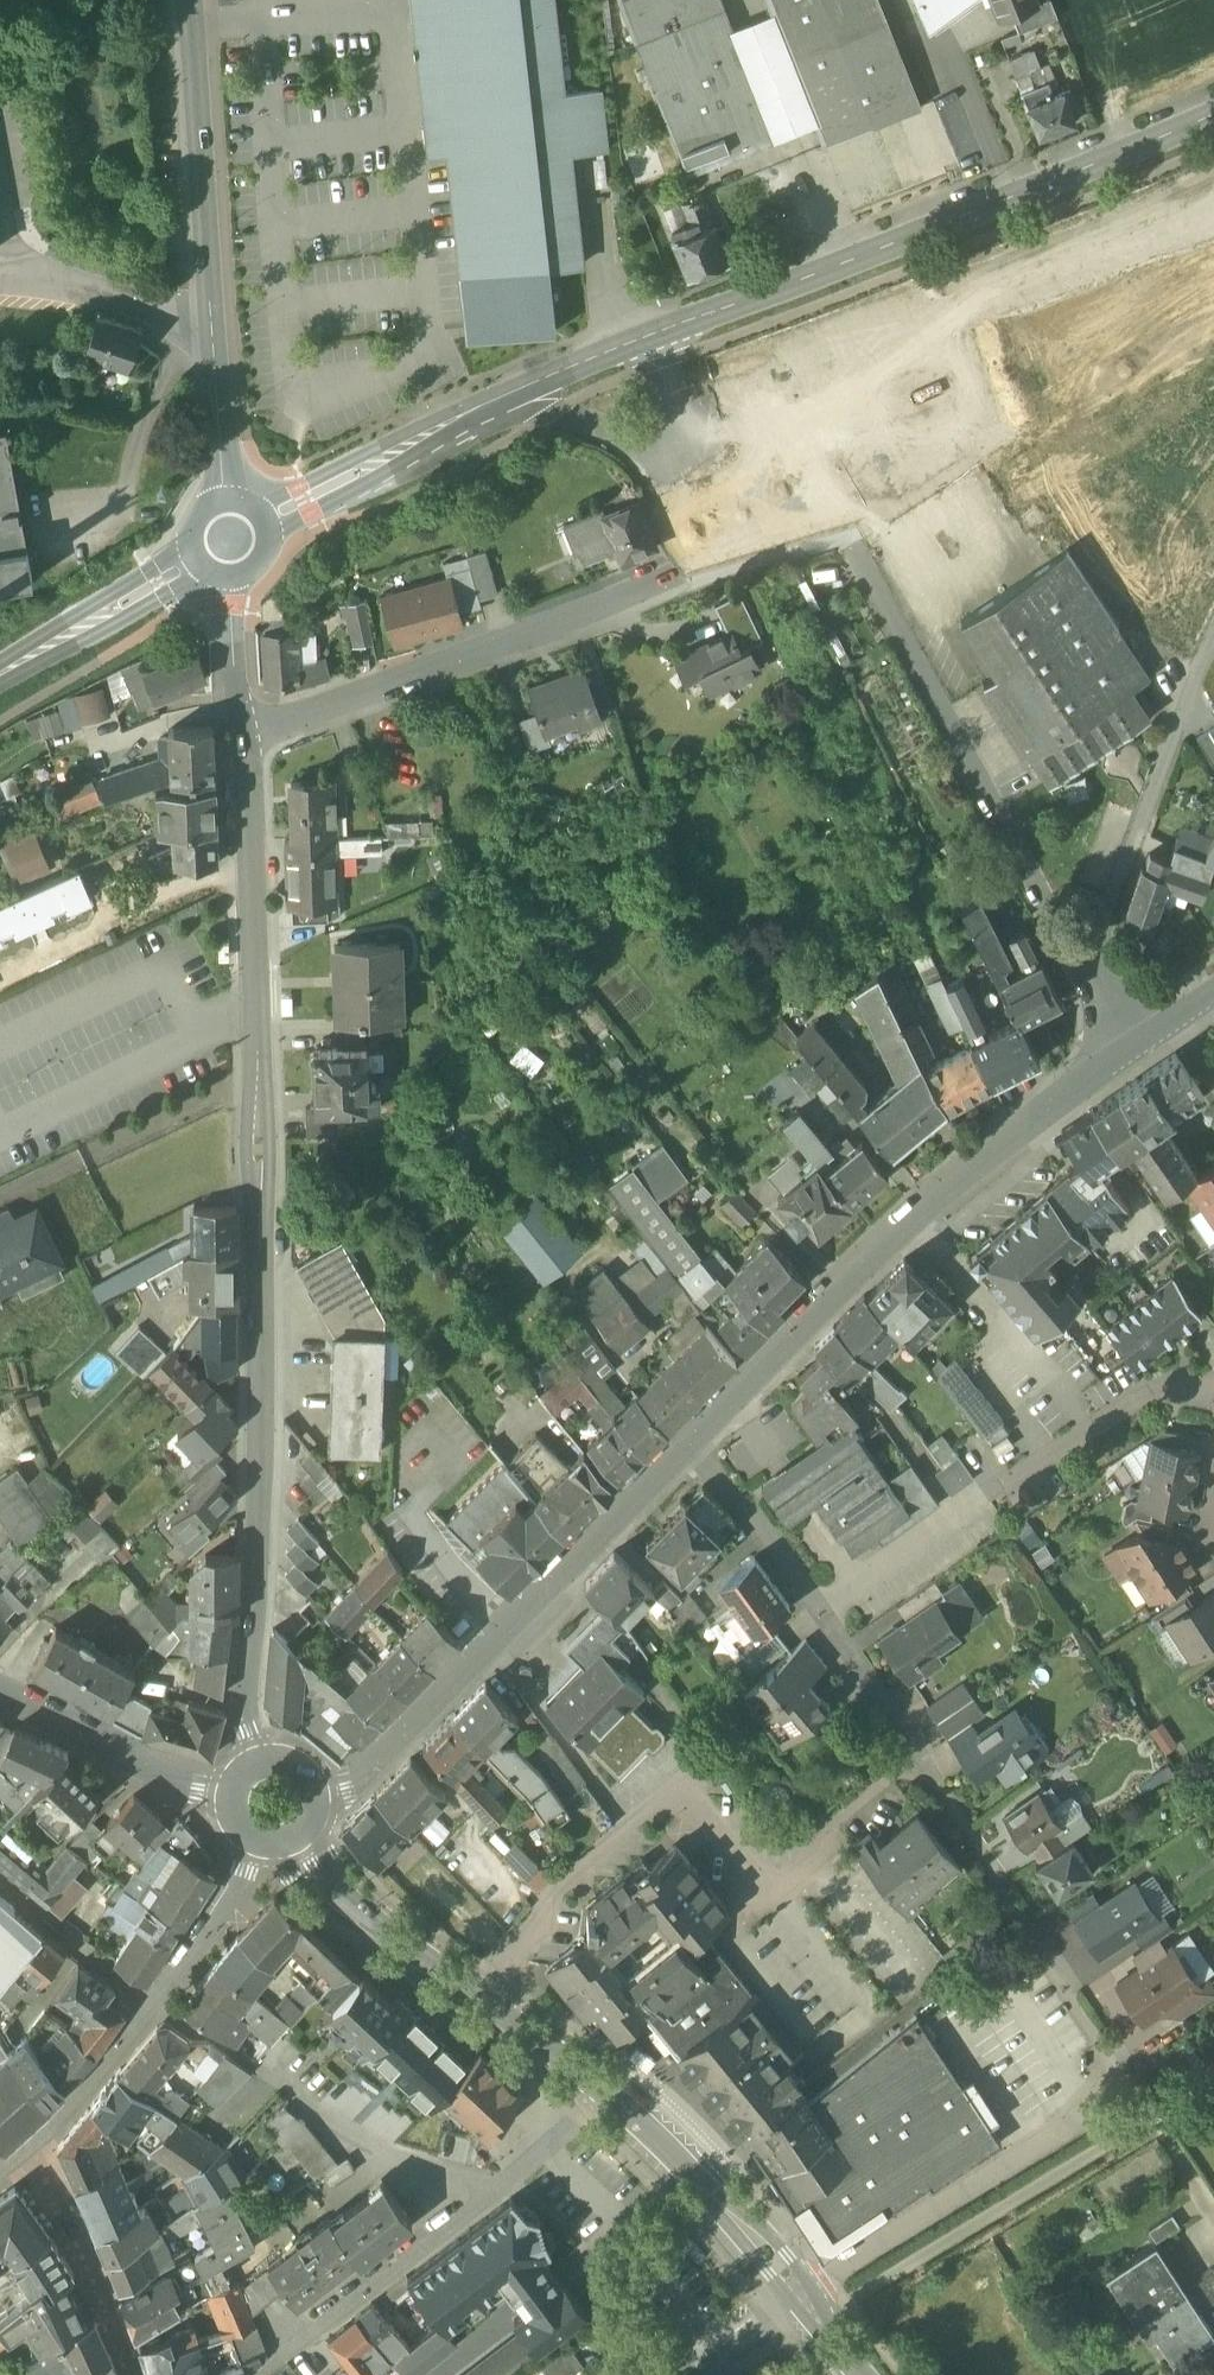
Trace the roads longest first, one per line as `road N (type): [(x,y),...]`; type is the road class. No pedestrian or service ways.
road 1 (tertiary): [(268,523),(476,414),(640,339),(1213,111)]
road 2 (residential): [(260,1764),(250,1713),(261,1011),(243,736)]
road 3 (tertiary): [(691,1450),(862,1261),(938,1191),(1129,1048)]
road 4 (tertiary): [(321,1795),(495,1657),(691,1450)]
road 5 (unclassified): [(221,498),(190,0)]
road 6 (residential): [(1089,985),(855,547)]
road 7 (residential): [(1213,1387),(1140,1394),(821,1613)]
road 8 (residential): [(243,736),(674,577)]
road 9 (tertiary): [(866,2374),(687,2167),(596,2085)]
road 10 (tertiary): [(596,2085),(360,1912),(298,1848)]
road 11 (residential): [(1089,985),(1213,638)]
road 12 (residential): [(821,1613),(1023,1915)]
road 13 (unclassified): [(238,2055),(375,2145),(500,2181)]
road 14 (residential): [(500,2181),(286,2351)]
road 15 (tertiary): [(232,1799),(185,1791),(0,1695)]
road 16 (residential): [(33,2143),(139,2374)]
road 17 (tertiary): [(0,678),(189,567)]
road 18 (residential): [(691,1450),(747,1507),(821,1613)]
road 19 (unclassified): [(157,2000),(0,1882)]
road 20 (residential): [(157,2000),(33,2143)]
road 21 (residential): [(259,1849),(243,1895),(157,2000)]
road 22 (residential): [(243,736),(230,587)]
road 23 (residential): [(596,2085),(500,2181)]

